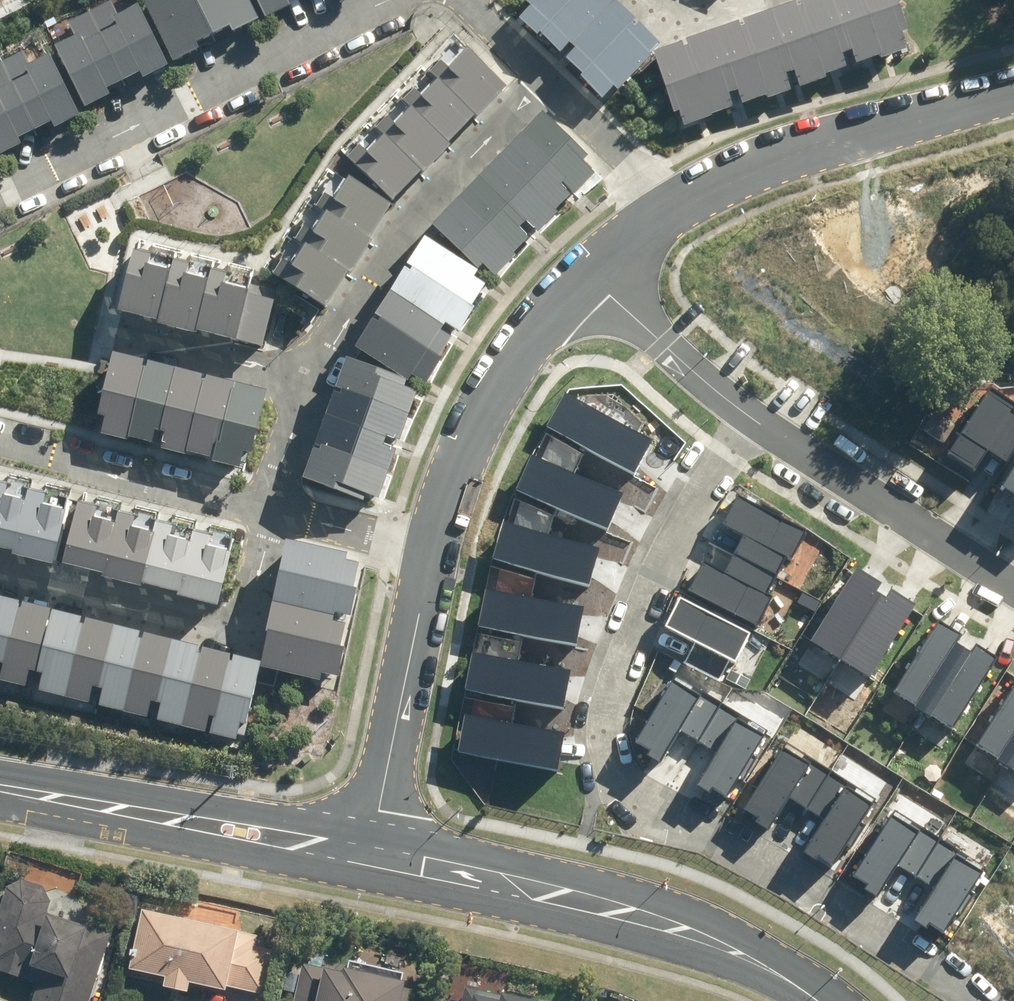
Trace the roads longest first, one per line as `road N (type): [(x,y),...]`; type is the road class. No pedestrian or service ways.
road 1 (residential): [(740,410),(651,581),(603,720),(609,752),(622,777),(985,1000)]
road 2 (tertiary): [(366,855),(599,906),(751,958),(817,1000)]
road 3 (residential): [(0,179),(377,0)]
road 4 (residential): [(302,381),(338,305),(403,216),(546,82)]
road 5 (tertiary): [(0,789),(366,855)]
road 6 (residential): [(262,511),(236,633),(0,571)]
road 7 (residential): [(1013,91),(819,140),(667,207)]
road 8 (residential): [(599,262),(524,345),(450,467),(425,559)]
road 9 (residential): [(740,410),(1013,588)]
road 10 (residential): [(425,559),(366,855)]
road 11 (residential): [(262,511),(0,441)]
road 12 (residential): [(599,262),(740,410)]
road 13 (residential): [(120,338),(302,381)]
road 14 (residential): [(546,82),(667,207)]
road 15 (residential): [(425,559),(262,511)]
road 16 (residential): [(262,511),(302,381)]

